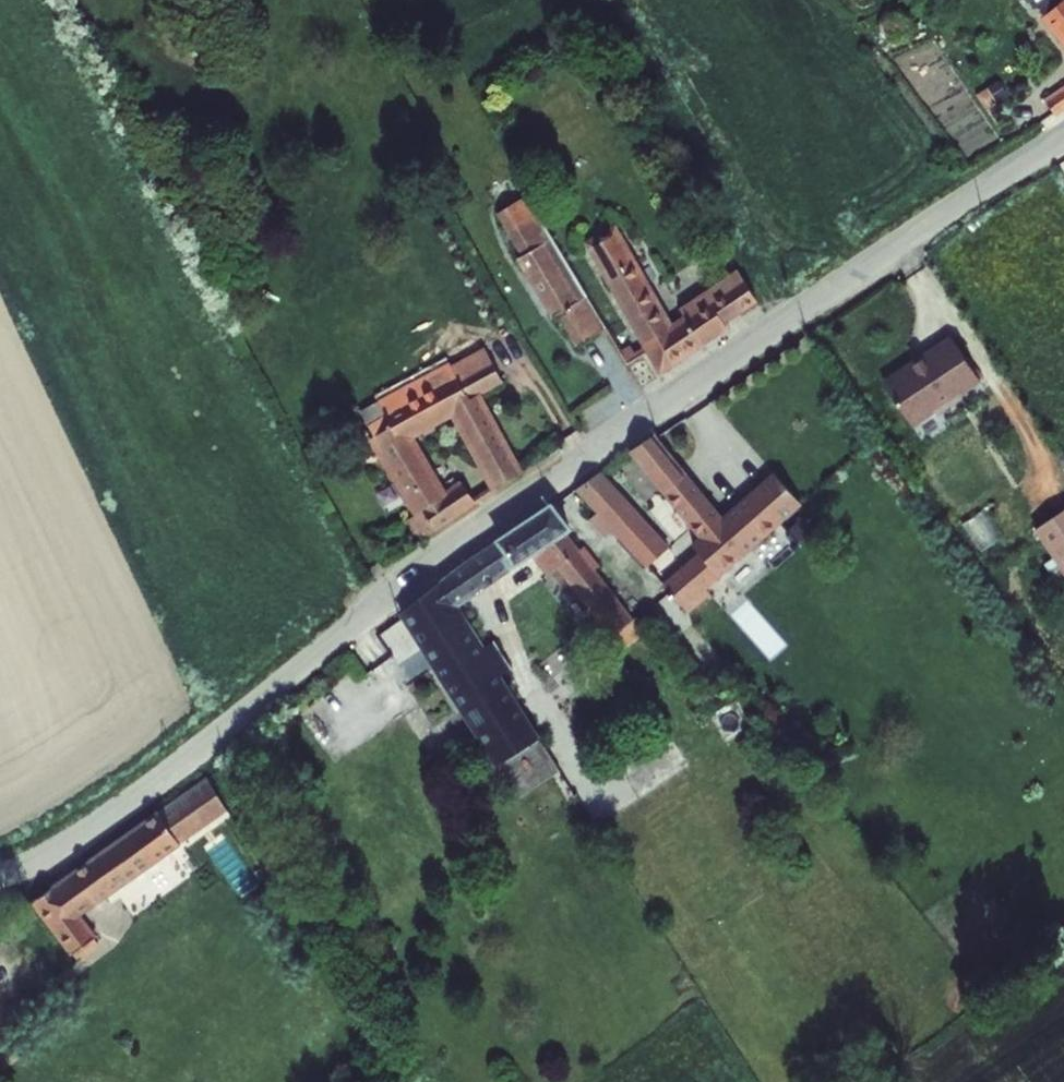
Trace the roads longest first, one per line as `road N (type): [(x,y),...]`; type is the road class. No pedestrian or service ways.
road 1 (unclassified): [(0,874),(127,805),(501,513),(1063,137)]

